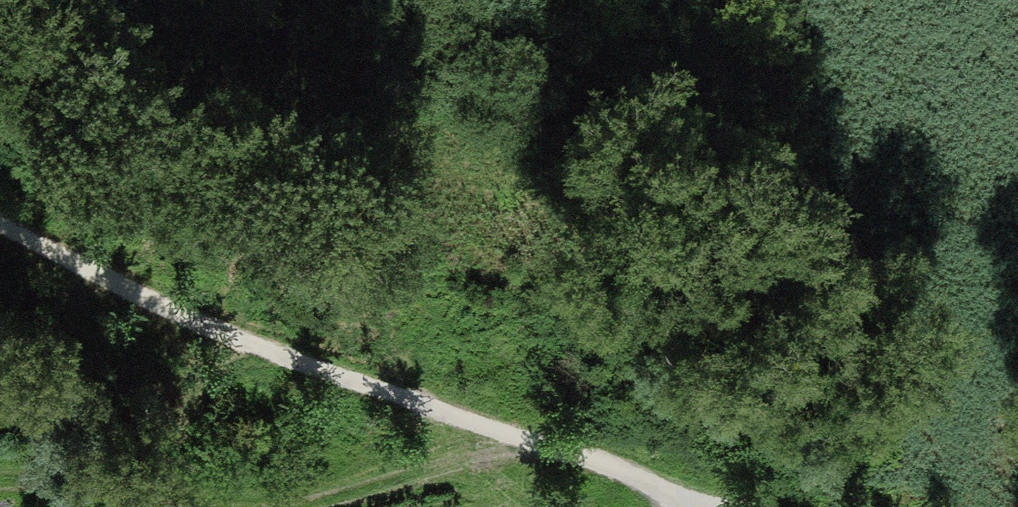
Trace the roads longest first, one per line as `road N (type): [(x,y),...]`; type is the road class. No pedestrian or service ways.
road 1 (track): [(688,506),(0,206)]
road 2 (track): [(654,506),(0,467)]

